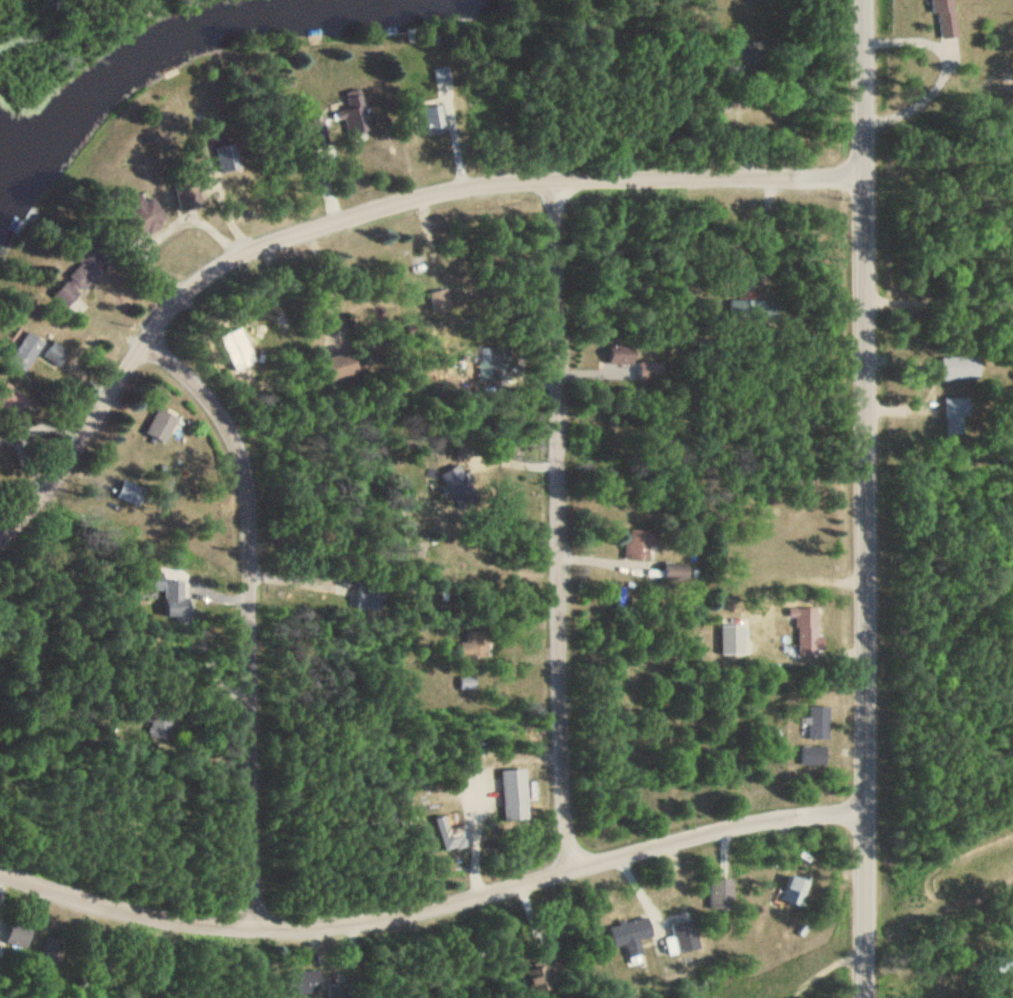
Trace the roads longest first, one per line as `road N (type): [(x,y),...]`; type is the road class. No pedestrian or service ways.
road 1 (residential): [(0,541),(65,480),(206,266),(288,227),(359,209),(564,182),(857,184)]
road 2 (residential): [(867,997),(871,814),(856,0)]
road 3 (residential): [(871,814),(737,828),(506,897),(307,926),(154,912),(0,869)]
road 4 (residential): [(579,870),(565,827),(560,757),(564,182)]
road 5 (residential): [(248,922),(257,883),(248,822),(254,629),(244,461),(221,406),(147,347)]

